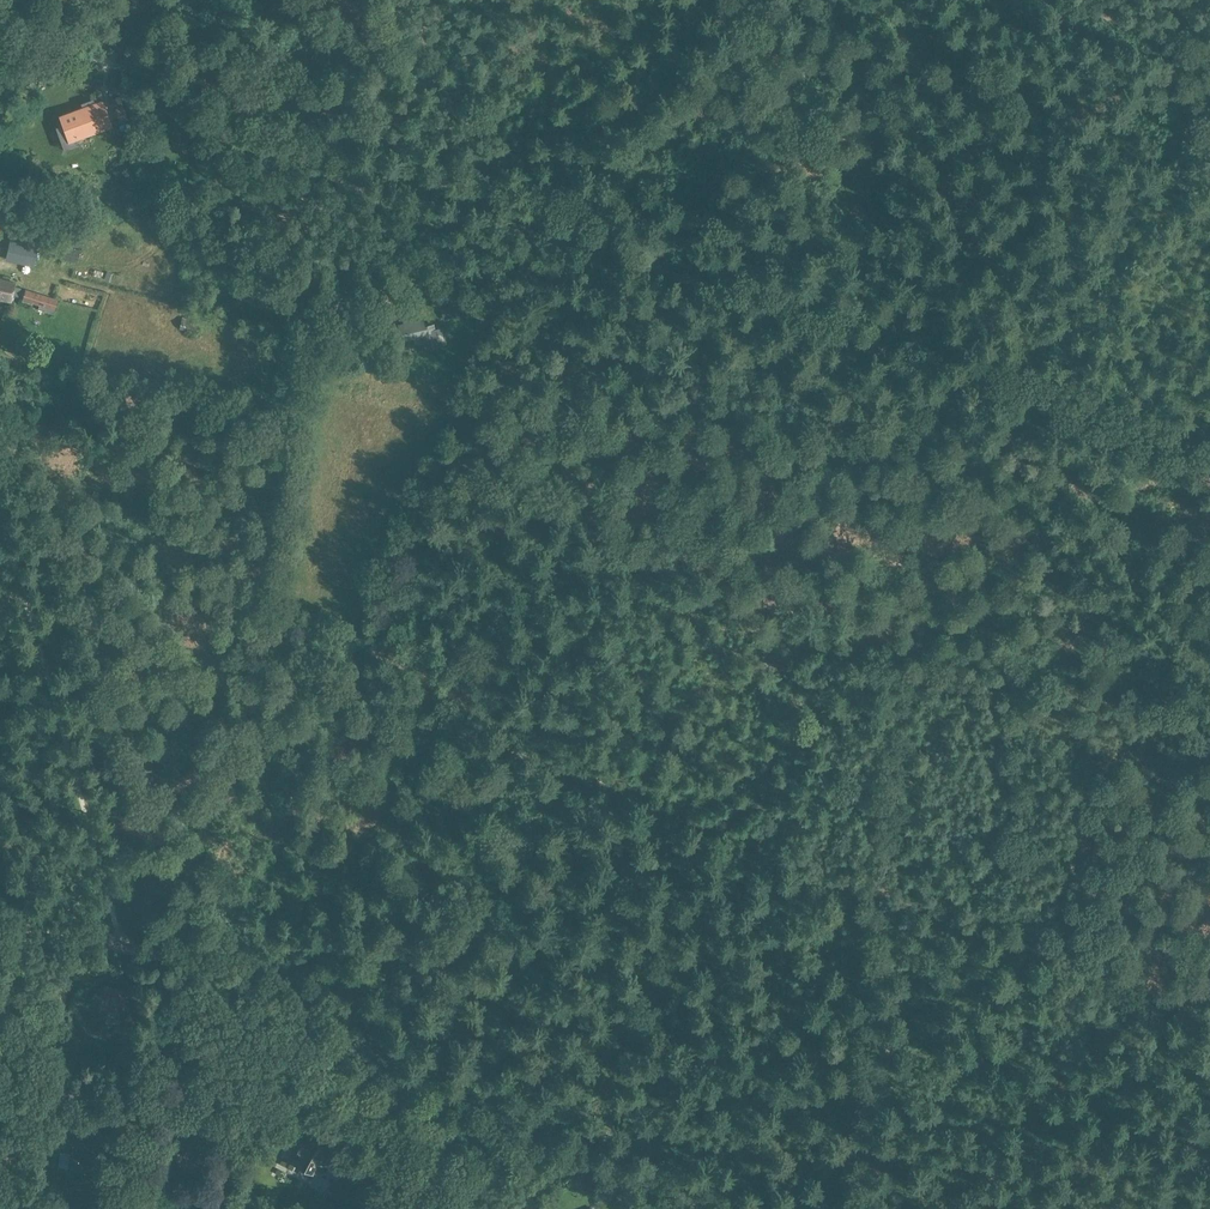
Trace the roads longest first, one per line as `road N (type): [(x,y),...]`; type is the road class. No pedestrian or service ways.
road 1 (track): [(0,350),(83,390),(118,418),(293,665),(308,675),(1209,1019)]
road 2 (track): [(0,25),(1209,472)]
road 3 (track): [(936,0),(904,98),(930,315),(918,398),(870,1208)]
road 4 (track): [(0,519),(115,944)]
road 5 (track): [(115,944),(217,973),(364,1078),(468,1139)]
road 6 (track): [(185,962),(125,1208)]
road 7 (track): [(468,1139),(656,1186),(709,1208)]
road 8 (track): [(1209,56),(1062,0)]

